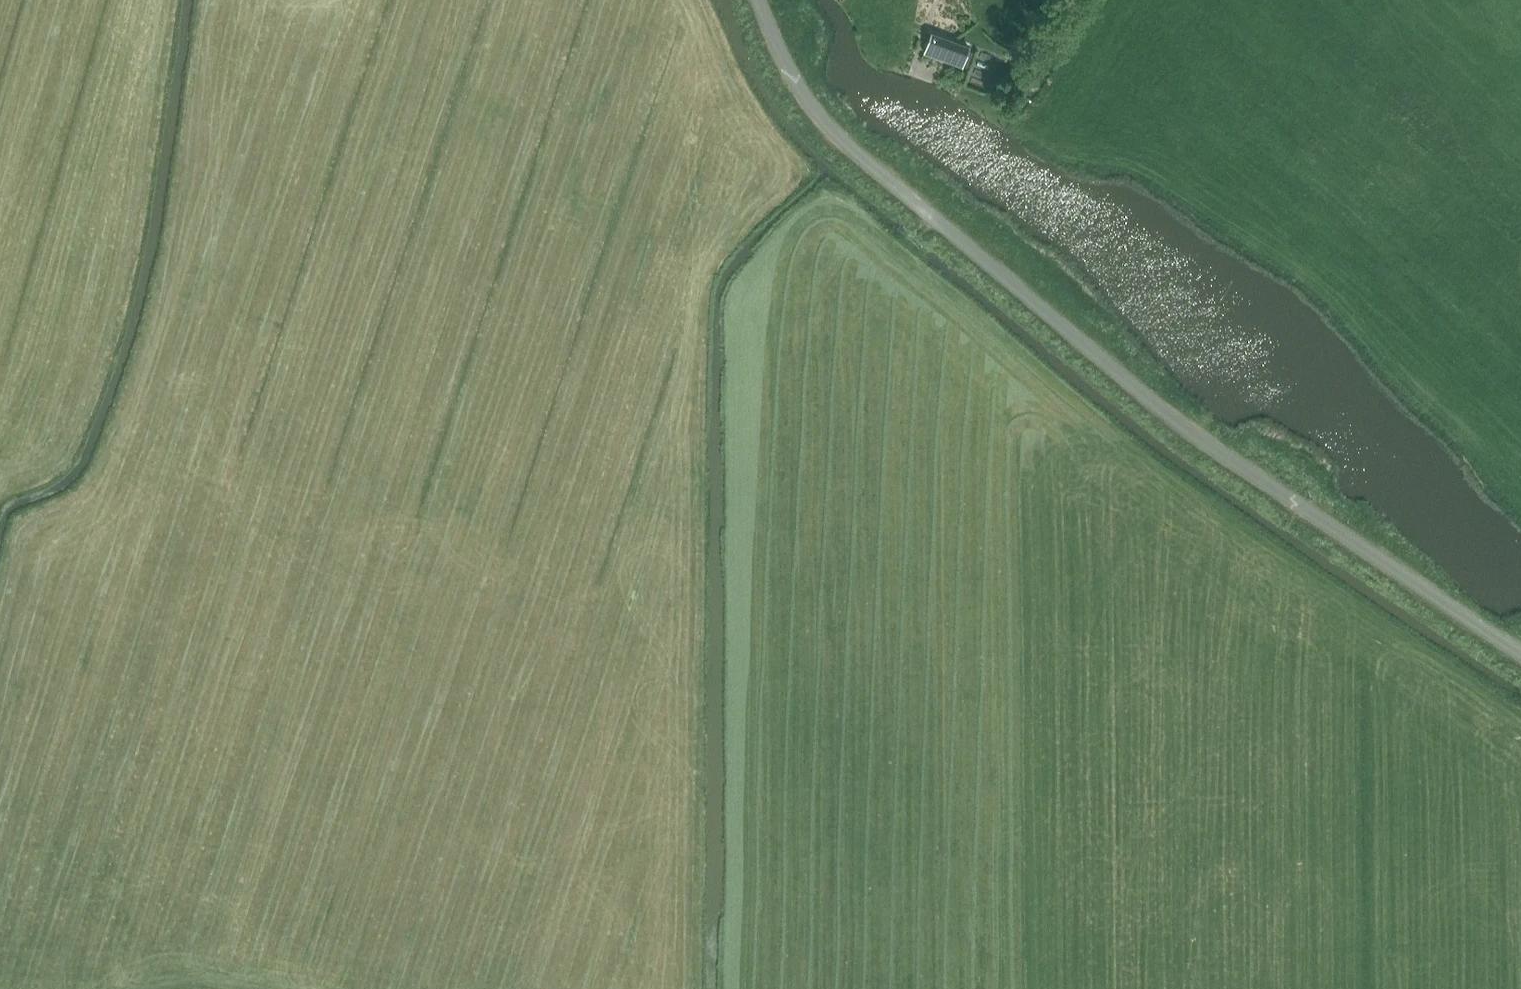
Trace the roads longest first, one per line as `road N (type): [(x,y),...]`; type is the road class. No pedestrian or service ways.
road 1 (unclassified): [(1520,655),(1193,436),(905,198),(800,91),(759,0)]

